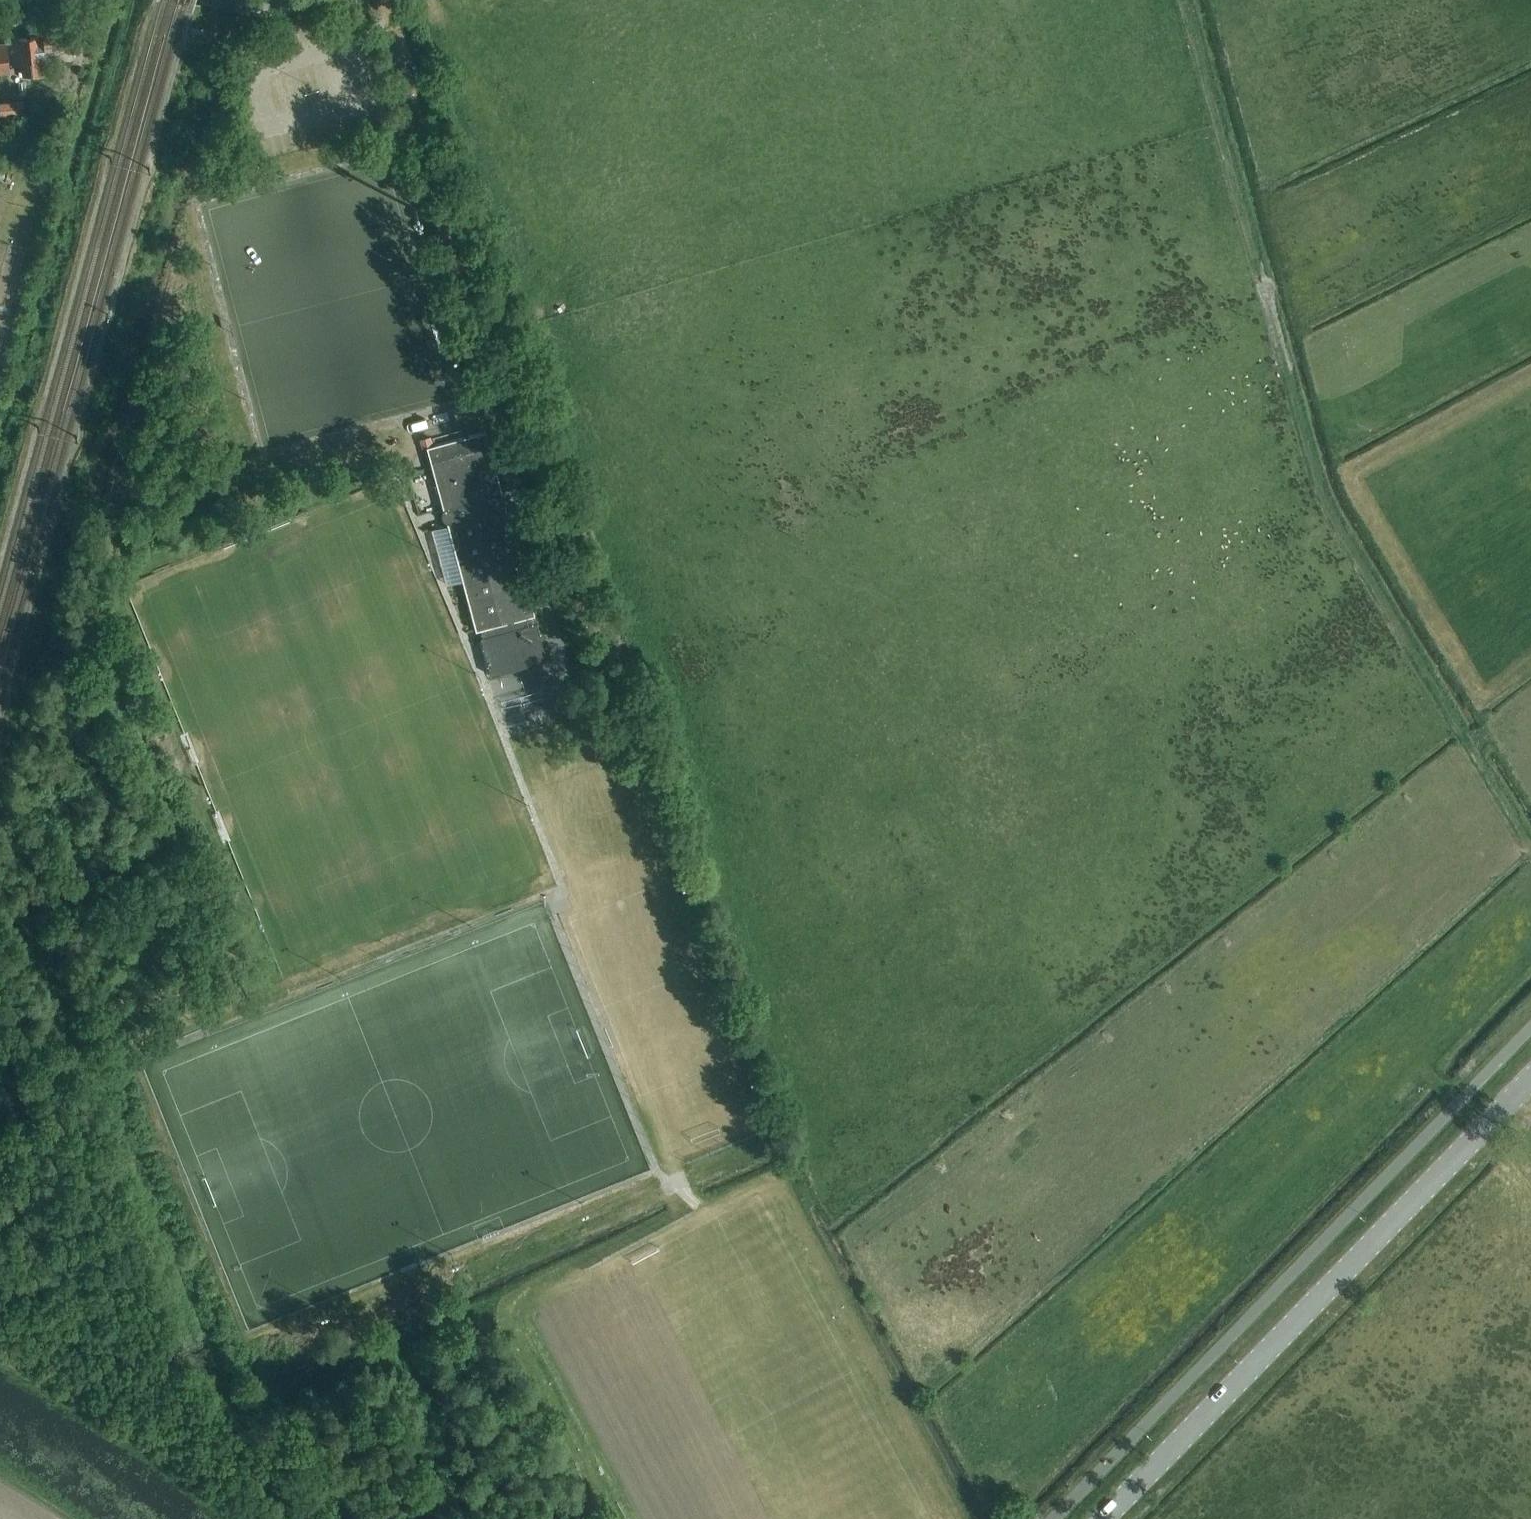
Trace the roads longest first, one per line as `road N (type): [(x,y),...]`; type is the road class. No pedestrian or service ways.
road 1 (tertiary): [(1530,1080),(1102,1518)]
road 2 (track): [(0,1358),(61,1389),(249,1518)]

